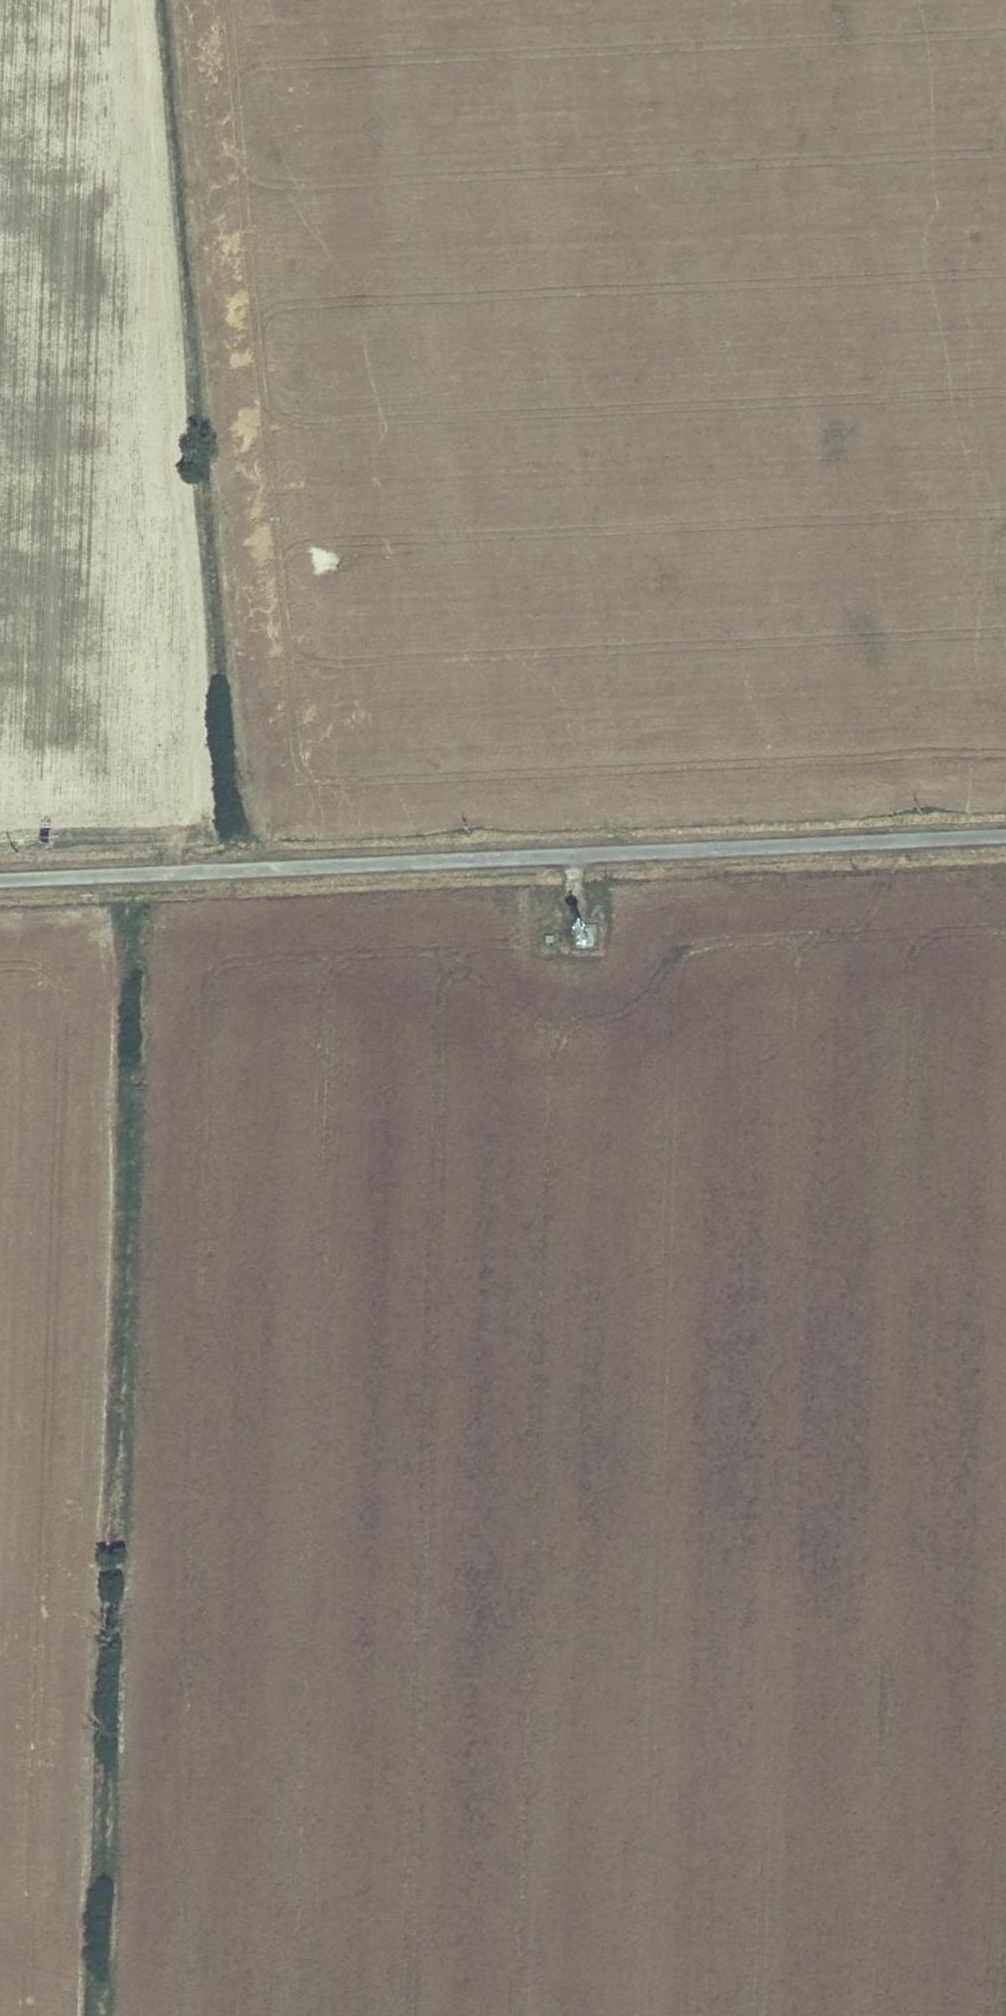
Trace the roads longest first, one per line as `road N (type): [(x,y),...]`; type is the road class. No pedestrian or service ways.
road 1 (residential): [(1005,839),(0,882)]

